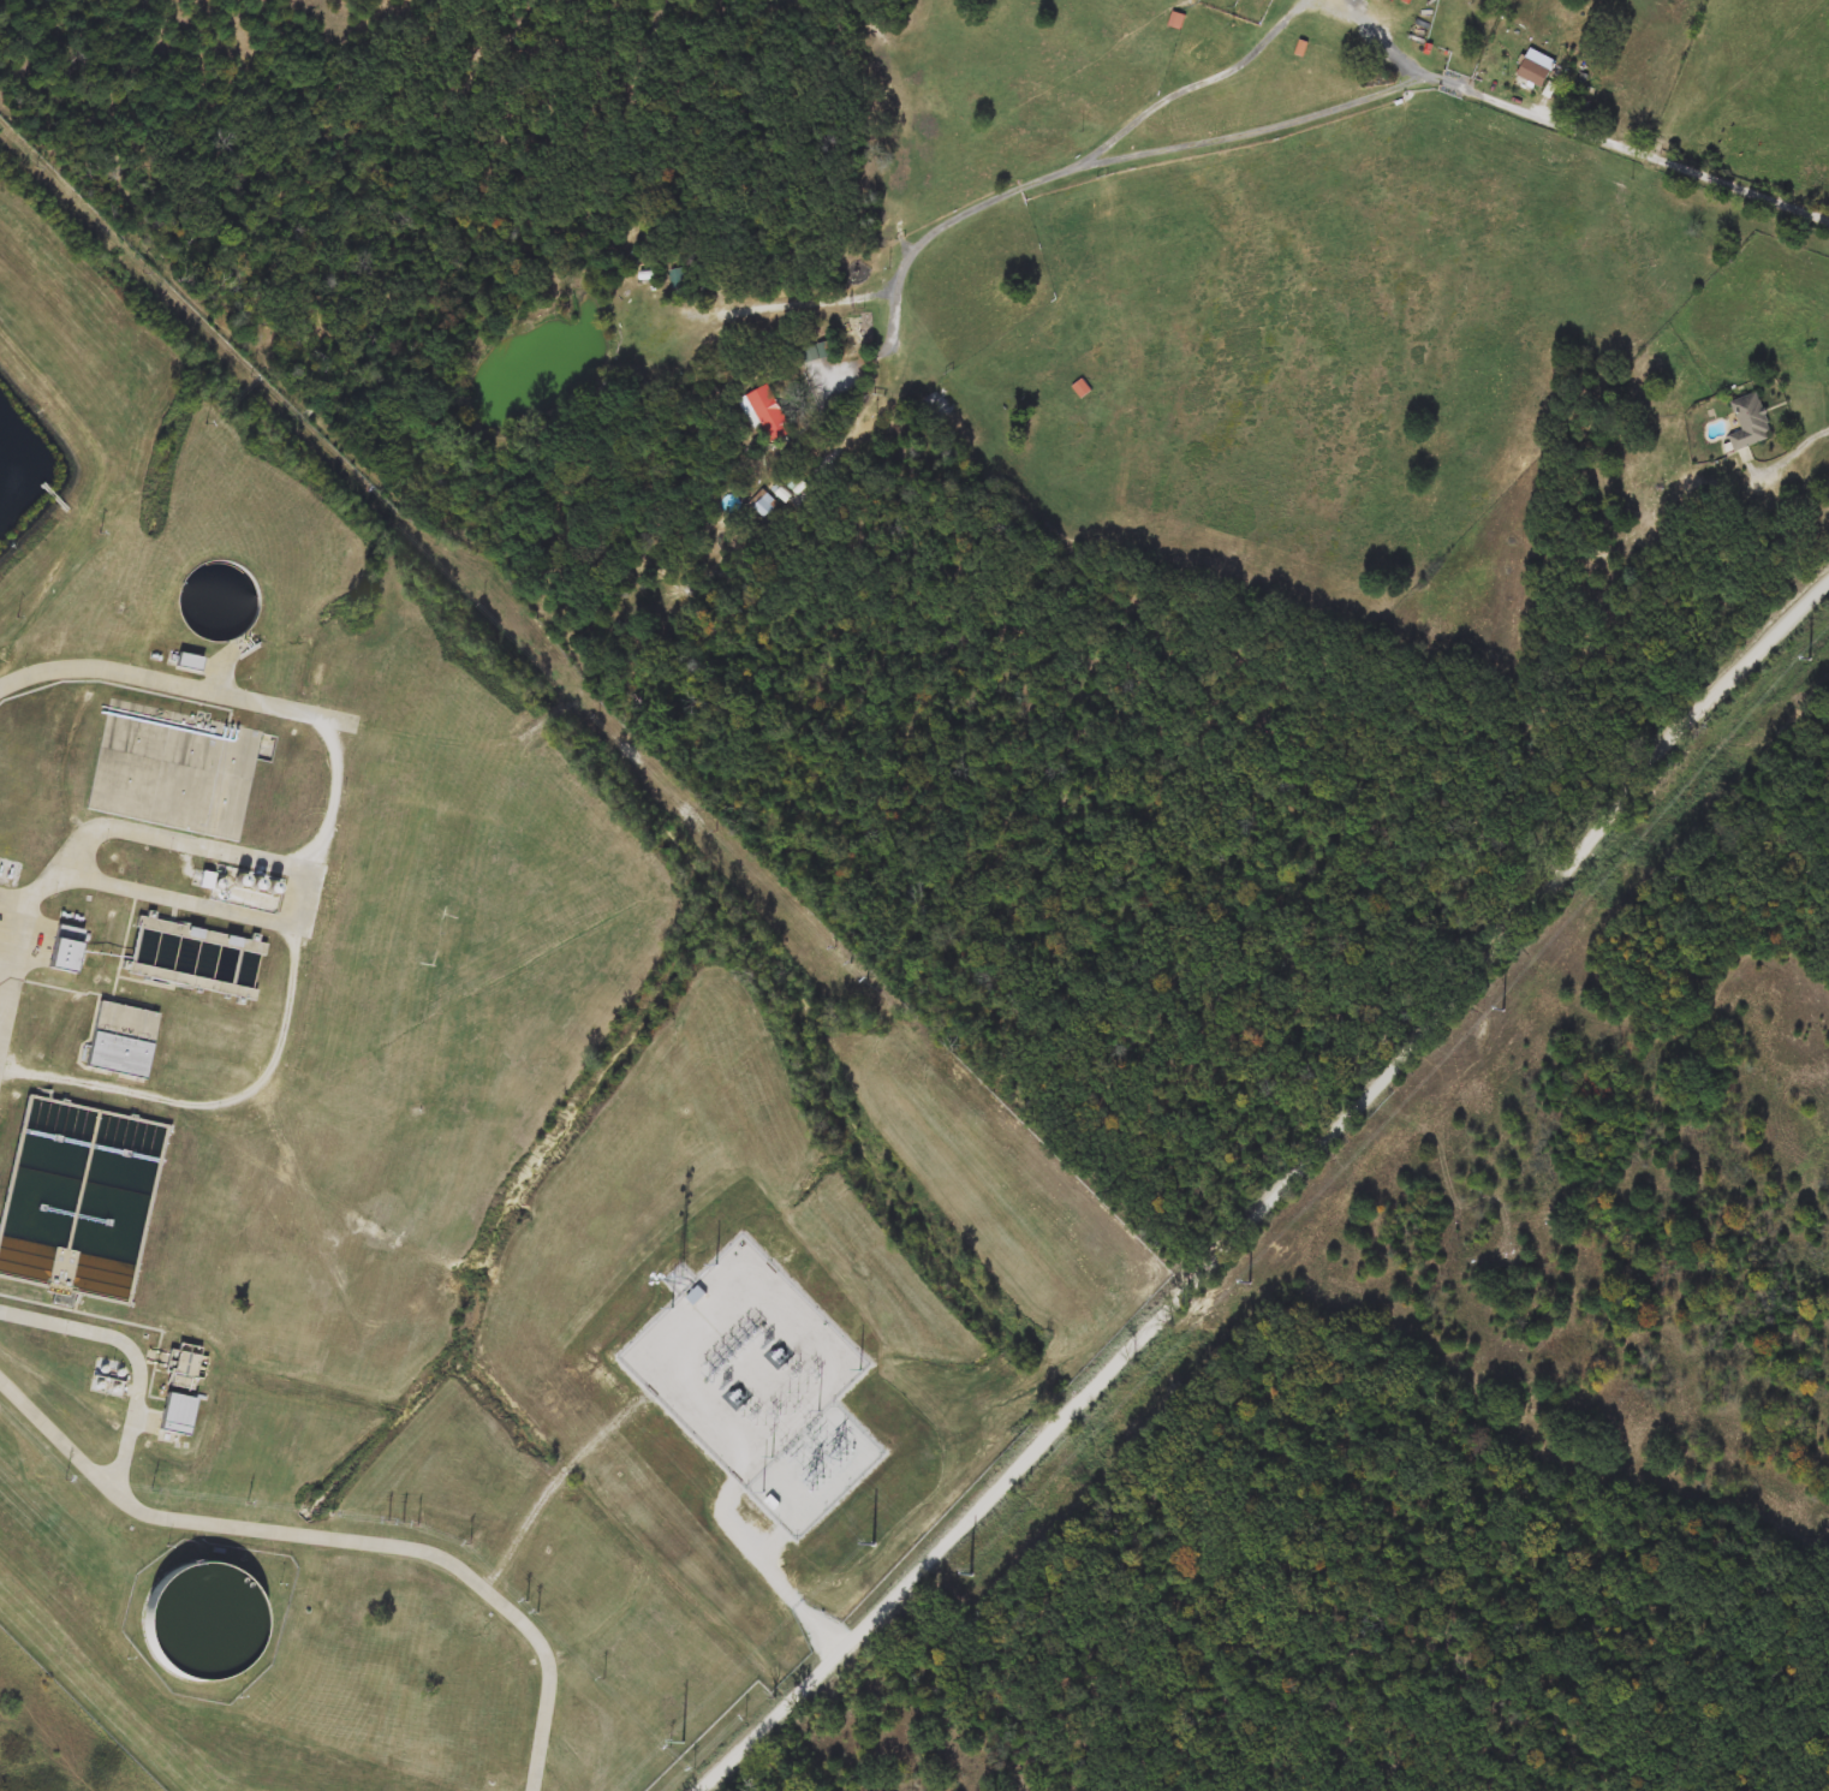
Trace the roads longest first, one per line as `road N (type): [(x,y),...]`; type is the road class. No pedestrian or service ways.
road 1 (residential): [(703,1790),(1358,1112),(1555,880),(1710,680),(1795,583),(1828,558)]
road 2 (residential): [(784,386),(878,351),(896,275),(919,257),(1098,166),(1420,79),(1502,99),(1828,220)]
road 3 (residential): [(667,345),(769,307),(866,293),(896,275)]

